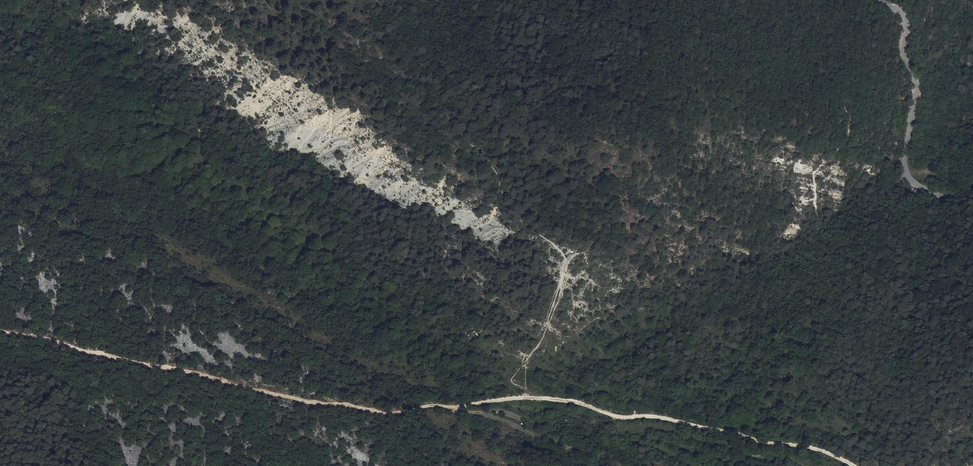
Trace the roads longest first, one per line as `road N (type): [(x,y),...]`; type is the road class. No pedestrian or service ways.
road 1 (track): [(854,465),(809,448),(553,400),(378,412),(147,363)]
road 2 (unclassified): [(881,0),(907,25),(903,51),(916,94),(904,157),(909,179),(935,195),(972,191)]
road 3 (track): [(0,330),(147,363)]

